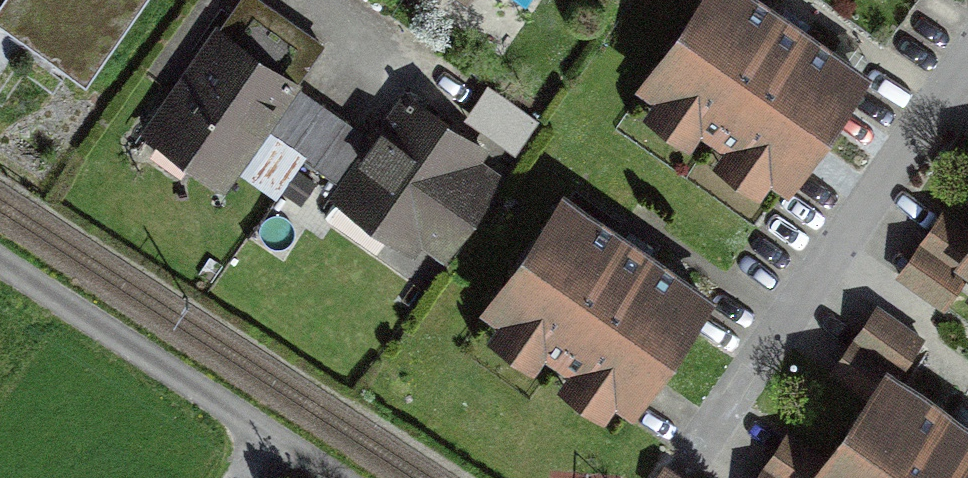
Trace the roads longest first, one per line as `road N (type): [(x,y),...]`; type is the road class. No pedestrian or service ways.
road 1 (residential): [(967,33),(686,450)]
road 2 (residential): [(0,265),(326,477)]

